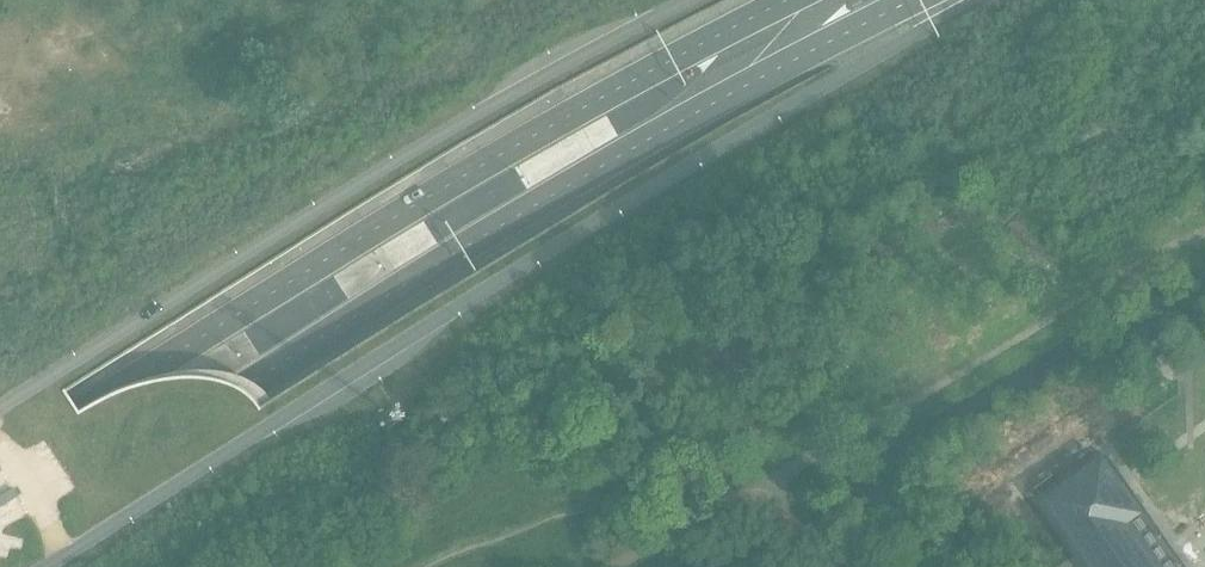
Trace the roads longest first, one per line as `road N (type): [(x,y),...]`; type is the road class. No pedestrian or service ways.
road 1 (primary): [(49,566),(413,335),(977,0)]
road 2 (primary): [(786,0),(399,219),(0,470)]
road 3 (primary): [(0,554),(540,206),(727,97)]
road 4 (primary): [(692,0),(414,149),(0,410)]
road 5 (primary): [(727,97),(914,0)]
road 6 (primary): [(808,0),(727,97)]

